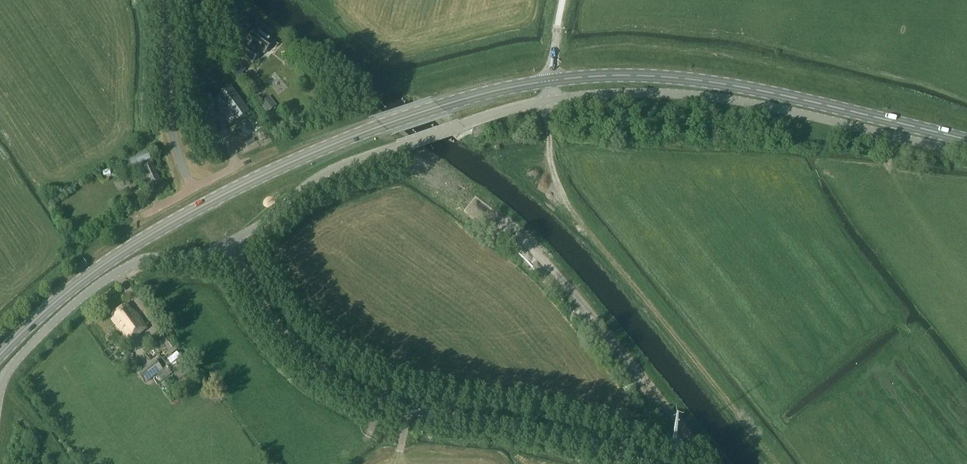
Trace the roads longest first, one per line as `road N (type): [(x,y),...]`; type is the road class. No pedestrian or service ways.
road 1 (primary): [(0,355),(101,266),(232,190),(382,126),(550,80)]
road 2 (unclassified): [(641,463),(559,434),(417,411),(353,389),(290,340),(228,241)]
road 3 (primary): [(550,80),(708,81),(966,139)]
road 4 (unclassified): [(551,99),(711,96),(966,153)]
road 5 (unclassified): [(228,241),(335,167),(551,99)]
road 6 (unclassified): [(0,388),(43,332),(105,280),(141,259),(192,258),(228,241)]
road 7 (unclassified): [(192,188),(169,118),(160,0)]

